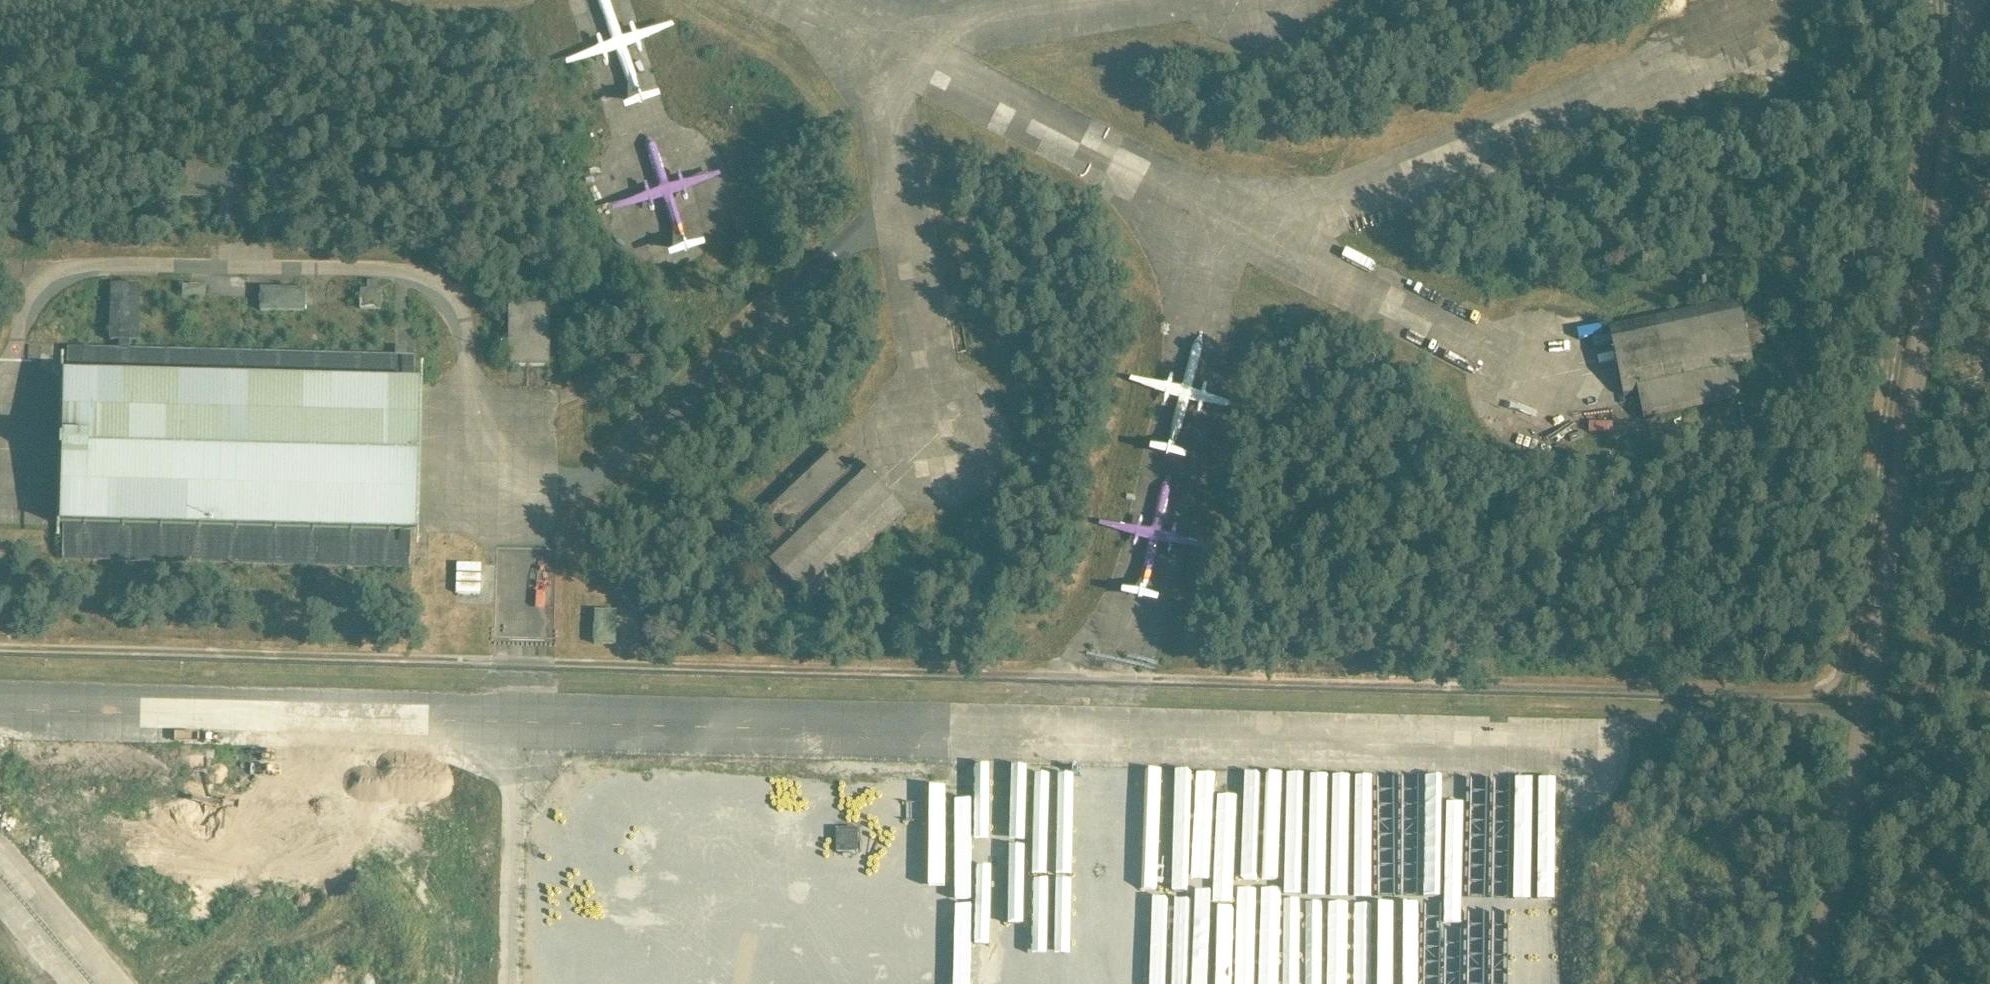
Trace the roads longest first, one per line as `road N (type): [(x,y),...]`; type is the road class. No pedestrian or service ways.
road 1 (unclassified): [(1828,983),(1848,931),(1877,788),(1879,737),(1865,705),(1967,0)]
road 2 (track): [(1865,713),(1628,723)]

